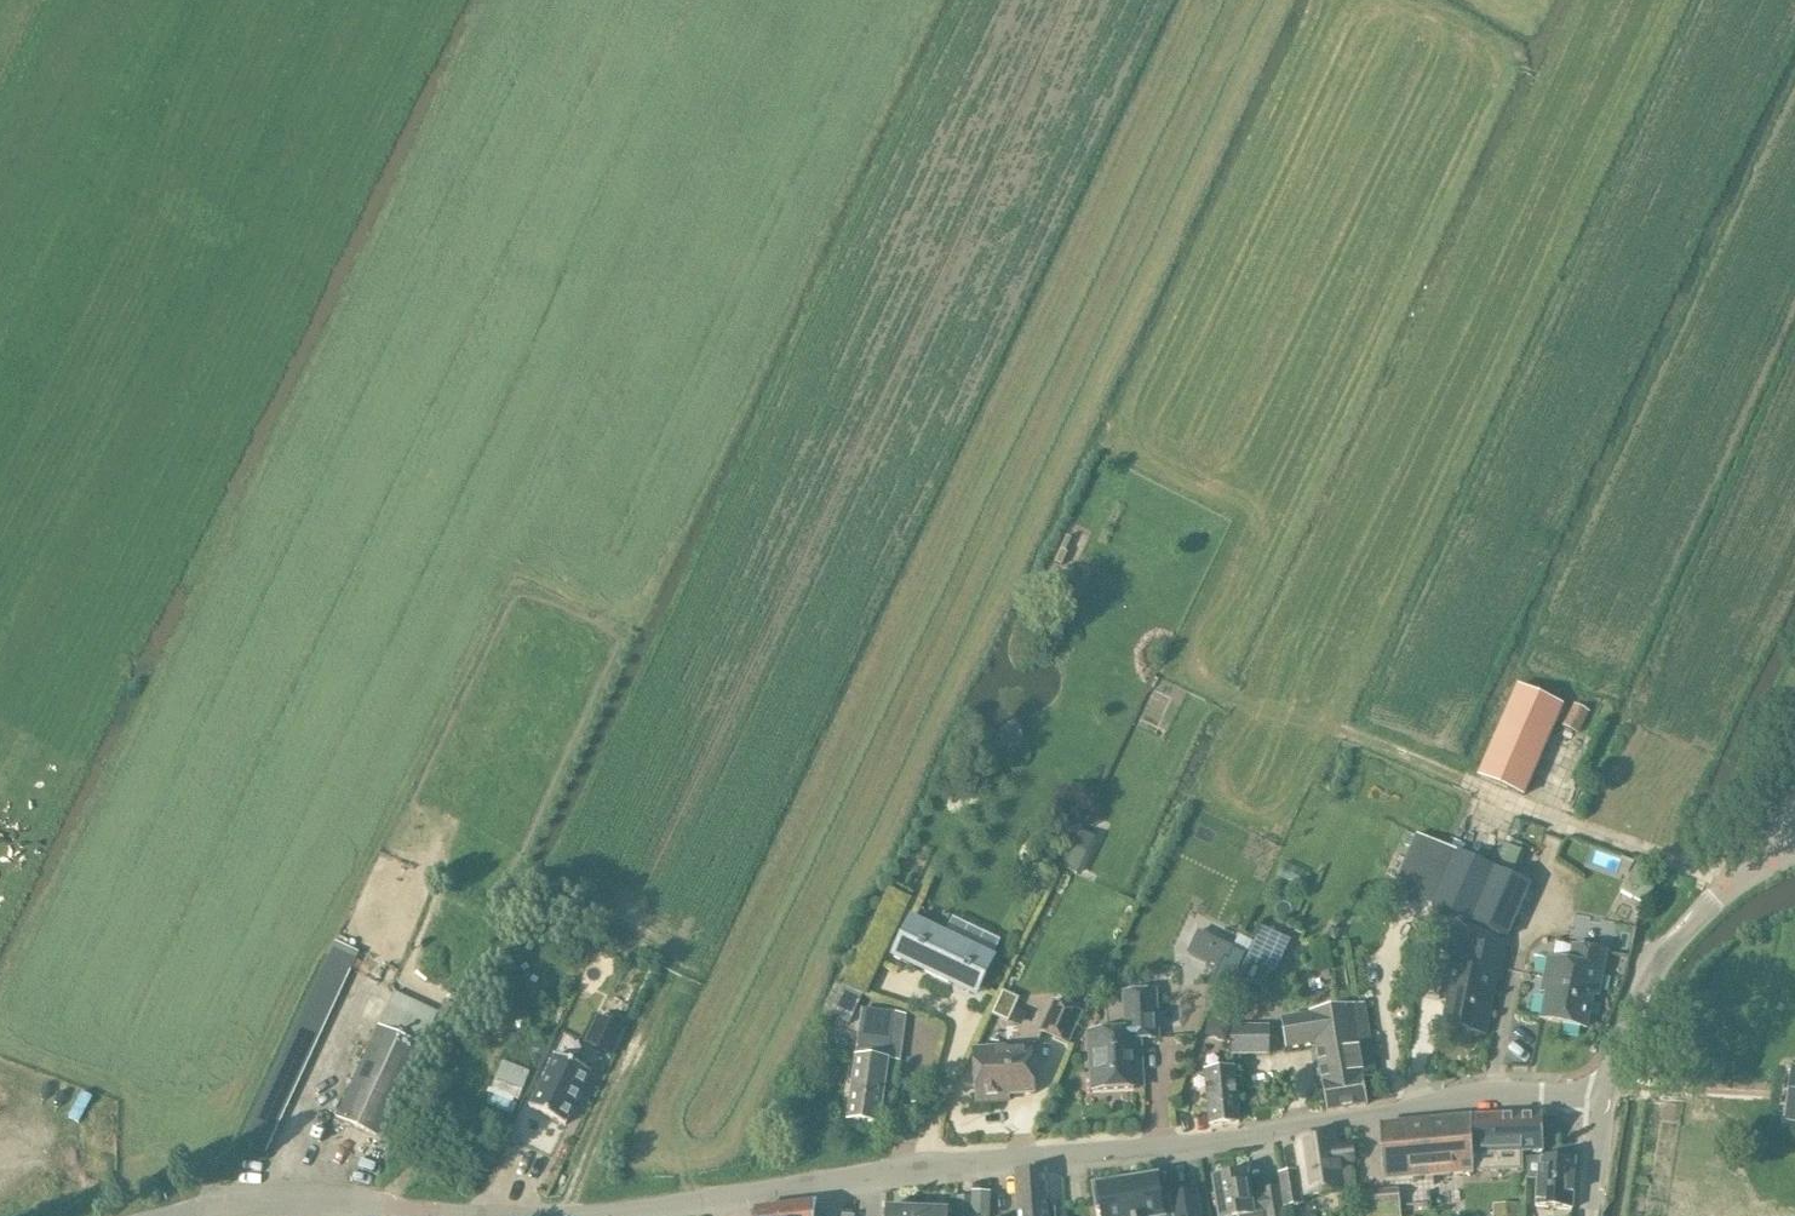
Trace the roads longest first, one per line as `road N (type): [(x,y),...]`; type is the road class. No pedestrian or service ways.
road 1 (unclassified): [(539,1215),(1208,1142),(1499,1092),(1596,1102)]
road 2 (tertiary): [(1596,1102),(1659,964),(1687,927),(1762,866),(1794,853)]
road 3 (unclassified): [(165,1215),(228,1202),(331,1199),(476,1215)]
road 4 (track): [(691,943),(572,1213)]

